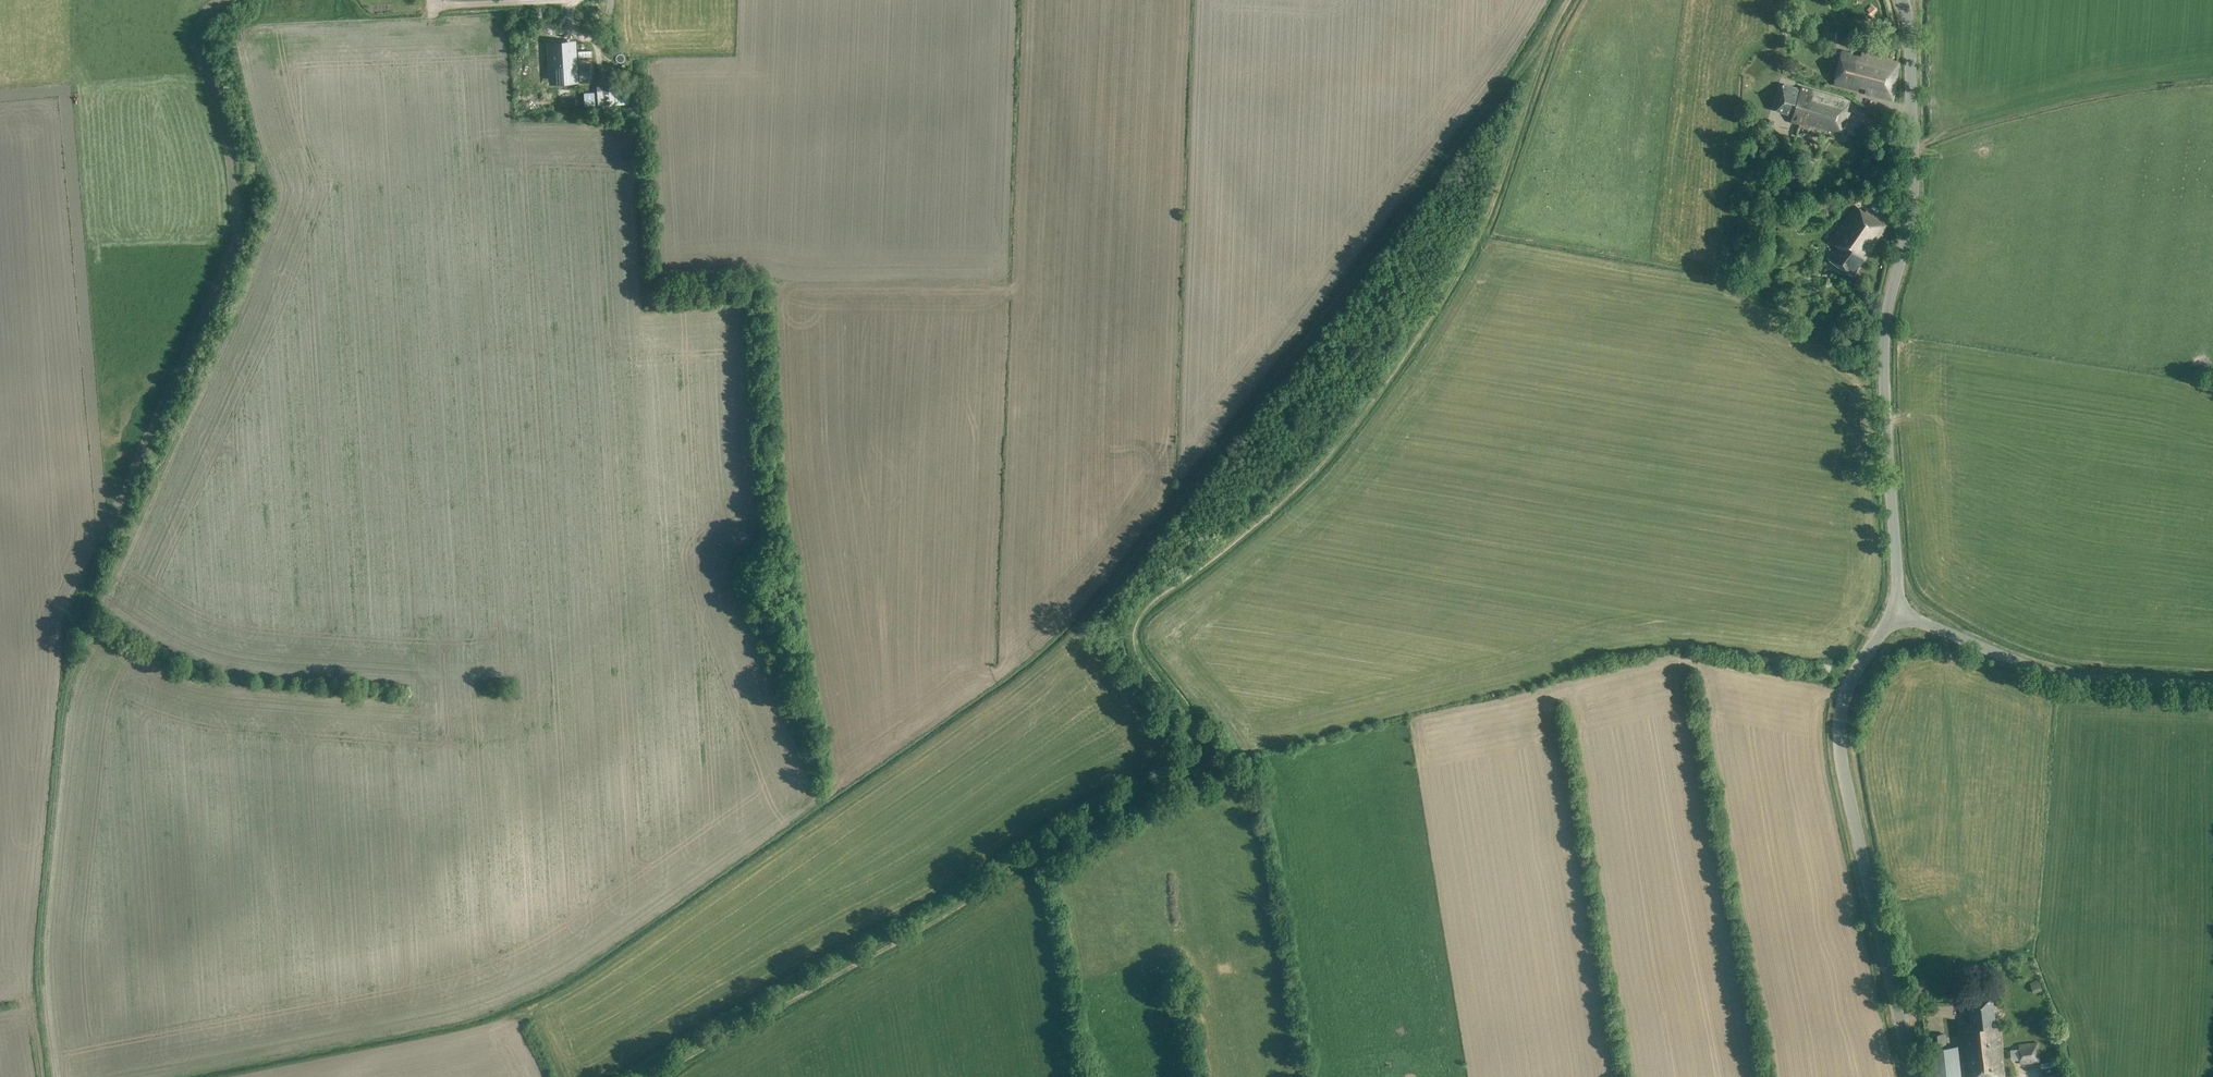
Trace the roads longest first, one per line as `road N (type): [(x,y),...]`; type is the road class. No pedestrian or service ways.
road 1 (track): [(658,1076),(1198,763),(1198,734),(1140,655),(1137,621),(1317,469),(1413,344),(1485,221),(1568,0)]
road 2 (tertiary): [(1896,612),(1883,350),(1913,195),(1903,0)]
road 3 (unclassified): [(1913,1076),(1840,740),(1851,681),(1896,612)]
road 4 (tertiary): [(2212,685),(2047,671),(1896,612)]
road 5 (track): [(556,0),(433,0)]

